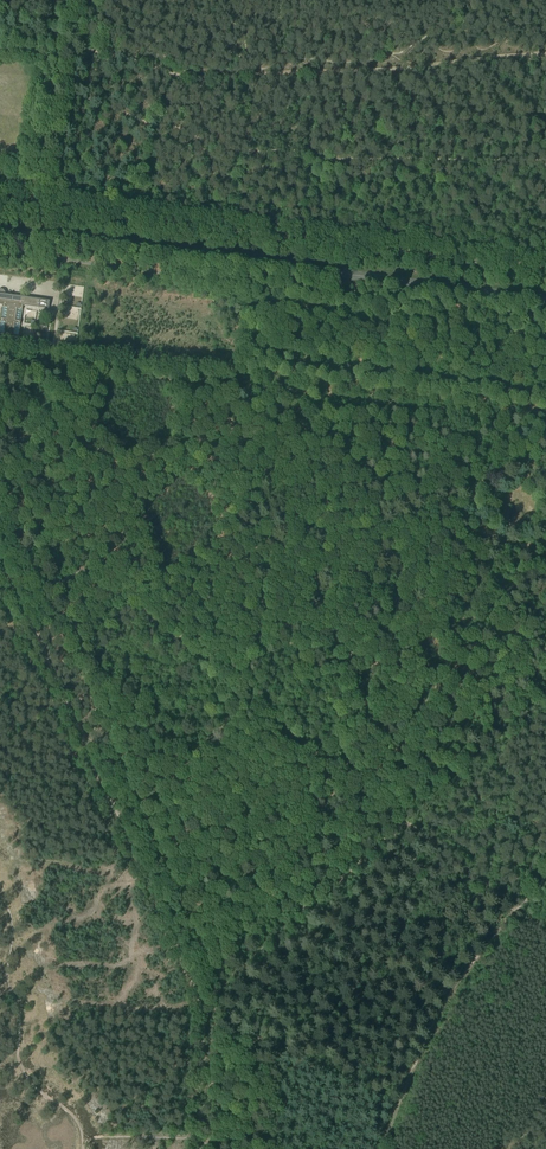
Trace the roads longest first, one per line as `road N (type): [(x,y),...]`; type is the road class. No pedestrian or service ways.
road 1 (track): [(0,498),(220,989),(203,1007),(399,1105)]
road 2 (primary): [(0,229),(545,299)]
road 3 (track): [(61,47),(206,76),(545,53)]
road 4 (track): [(0,433),(472,494)]
road 5 (track): [(198,1139),(203,1007),(85,741)]
road 6 (track): [(409,826),(312,913),(117,757),(85,741)]
road 7 (track): [(117,757),(171,759),(199,750),(229,718),(239,689),(409,826)]
road 8 (track): [(252,616),(301,650),(348,654),(419,623),(489,538),(513,548),(545,538)]
road 9 (track): [(545,877),(450,993),(382,1148)]
road 10 (track): [(85,567),(239,689),(252,616)]
road 11 (track): [(252,616),(285,577),(328,547),(382,530),(476,520)]
road 12 (track): [(85,567),(165,565),(252,616)]
road 13 (track): [(409,826),(545,930)]
road 14 (track): [(85,741),(15,588)]
road 15 (track): [(18,1055),(20,1019),(7,973),(12,921),(0,894)]

